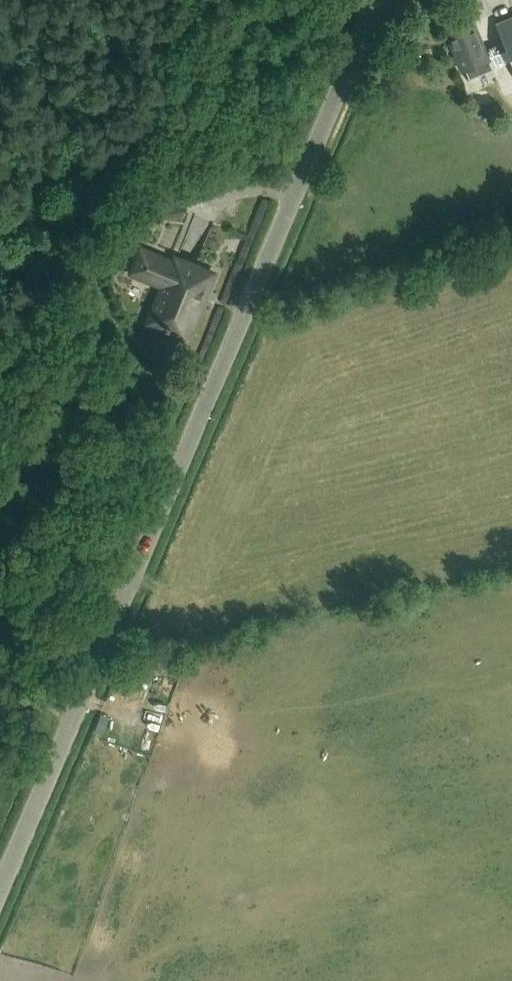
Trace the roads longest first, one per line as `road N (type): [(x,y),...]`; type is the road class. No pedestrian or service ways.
road 1 (unclassified): [(0,889),(376,0)]

